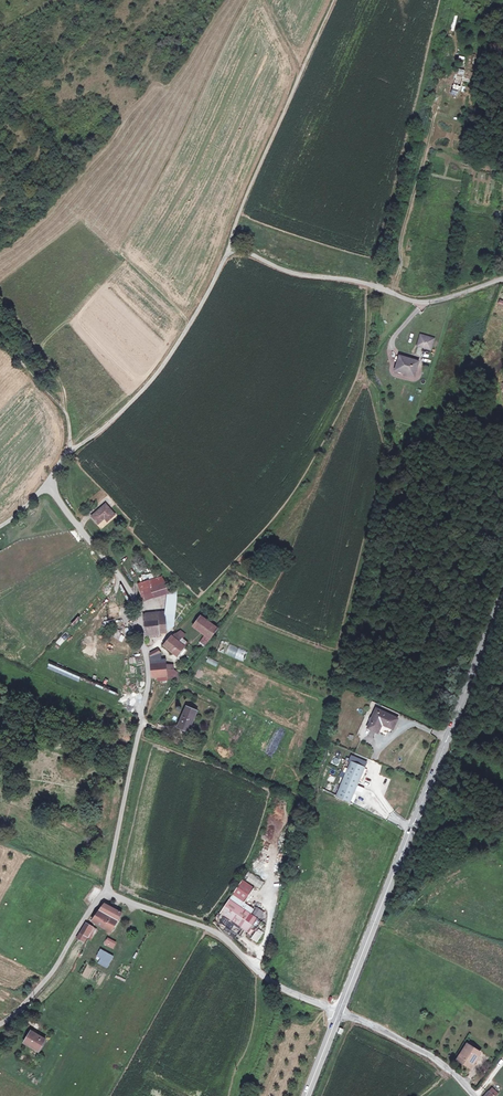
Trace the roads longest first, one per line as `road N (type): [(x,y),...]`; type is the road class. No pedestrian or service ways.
road 1 (unclassified): [(502,278),(419,303),(351,280),(283,270),(229,248),(161,373),(48,482)]
road 2 (secondary): [(339,1013),(502,592)]
road 3 (unclassified): [(48,482),(124,579),(148,669),(104,892)]
road 4 (track): [(229,248),(332,0)]
road 5 (unclassified): [(339,1013),(266,979),(227,939),(104,892)]
road 6 (track): [(394,294),(439,102)]
road 7 (unclassified): [(104,892),(28,1003),(0,1024)]
road 8 (unclassified): [(475,1095),(428,1053),(339,1013)]

